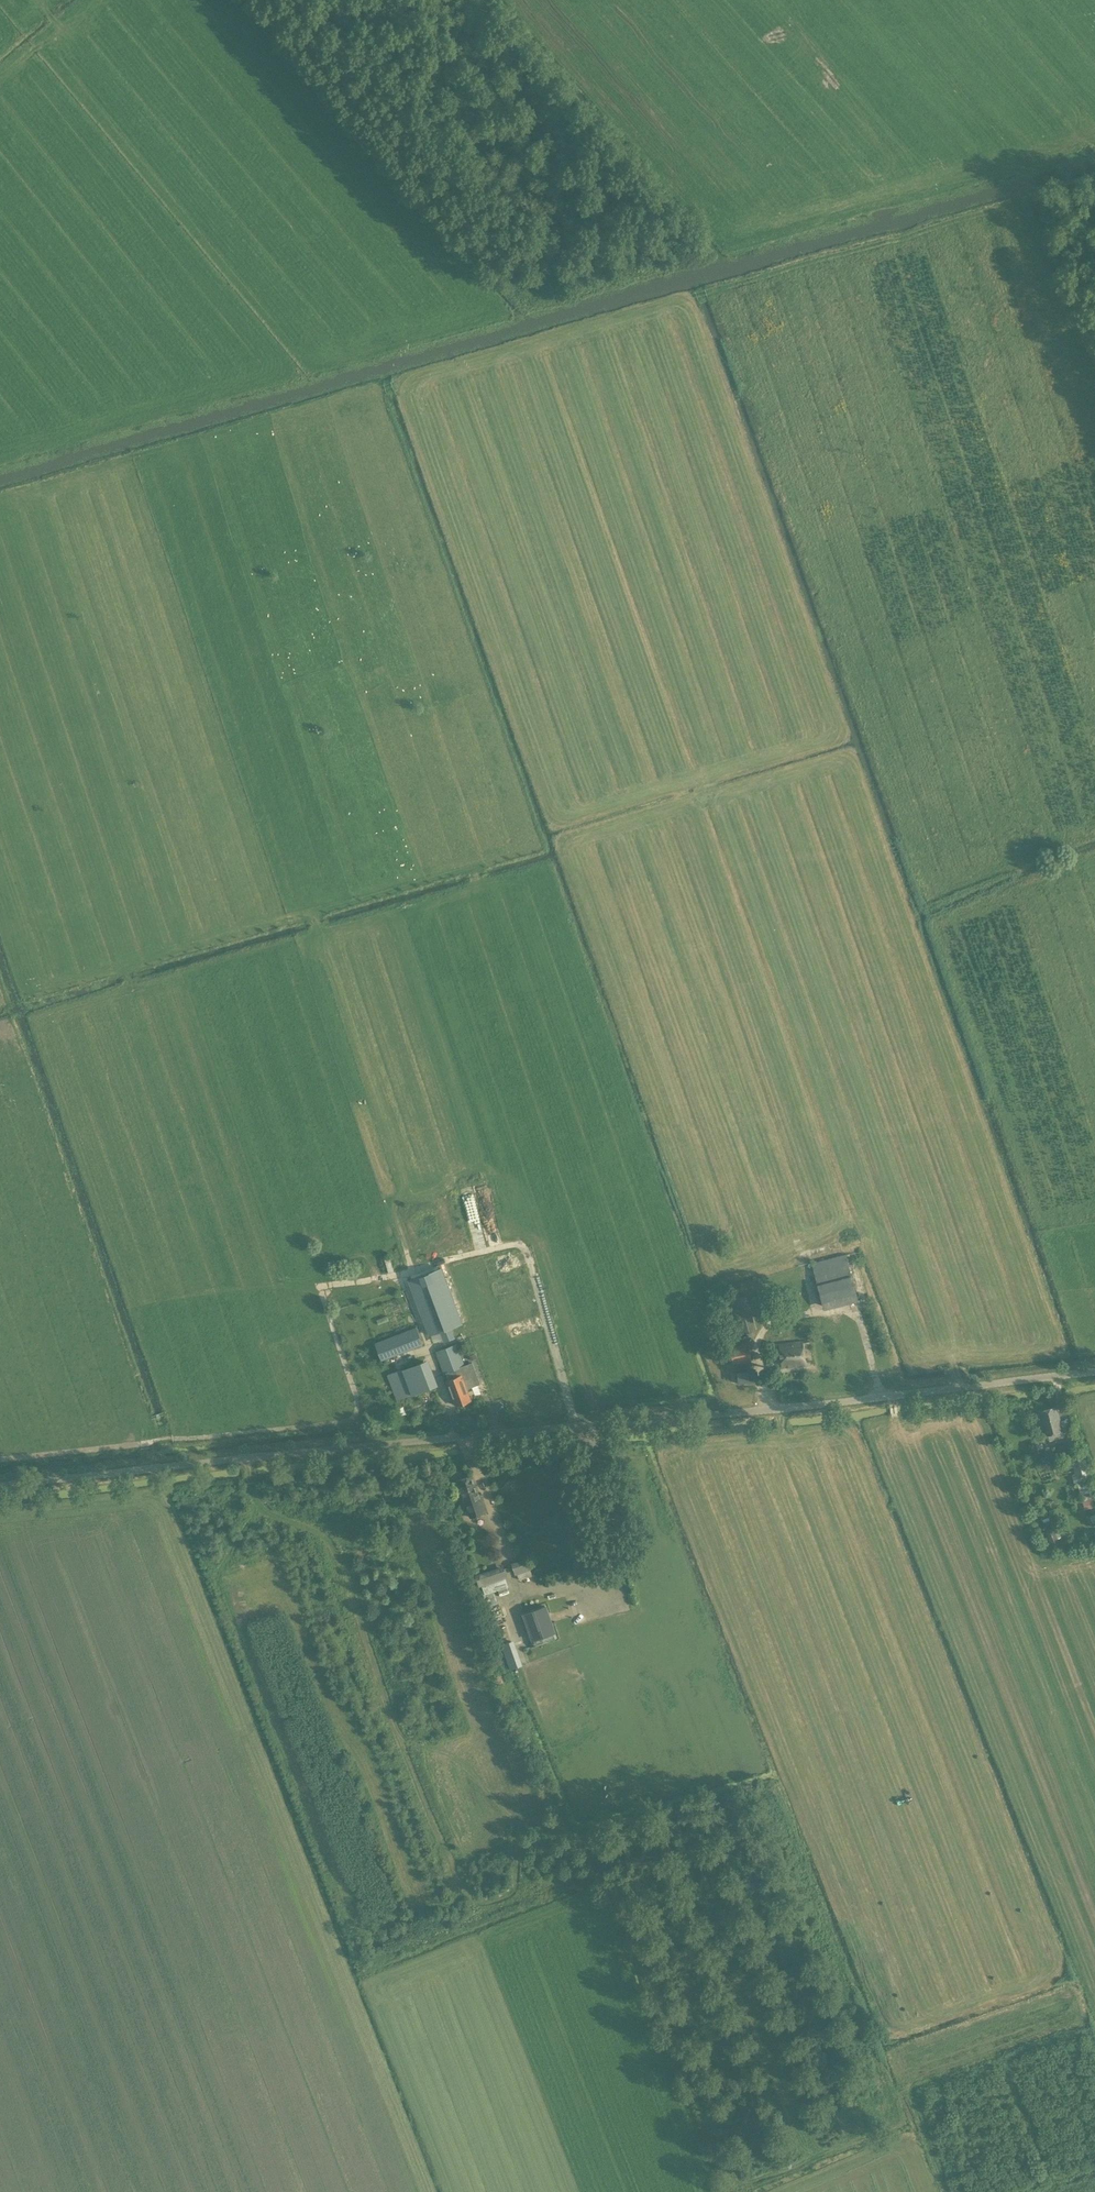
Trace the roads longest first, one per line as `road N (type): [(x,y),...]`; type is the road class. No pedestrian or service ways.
road 1 (unclassified): [(0,1487),(1094,1379)]

